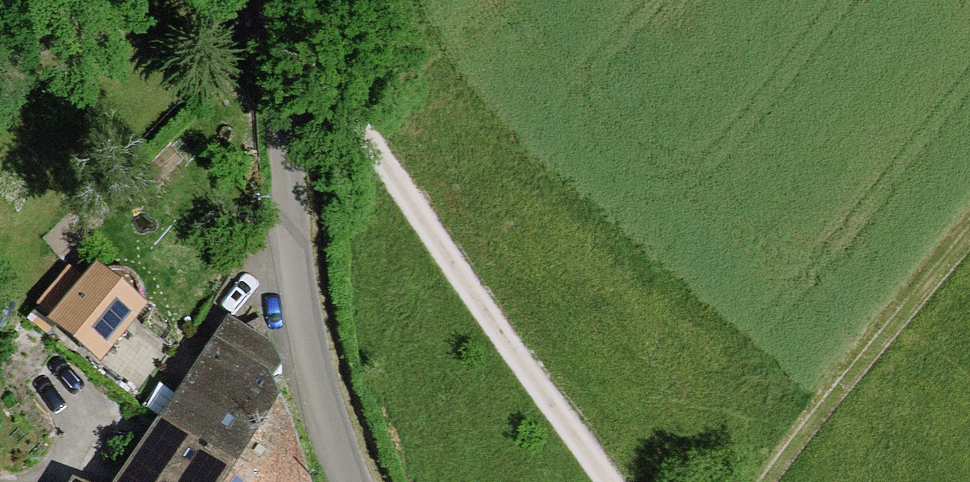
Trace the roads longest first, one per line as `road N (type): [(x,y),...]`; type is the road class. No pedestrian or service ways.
road 1 (track): [(611,481),(278,10)]
road 2 (residential): [(278,10),(291,292),(349,481)]
road 3 (track): [(969,238),(766,481)]

